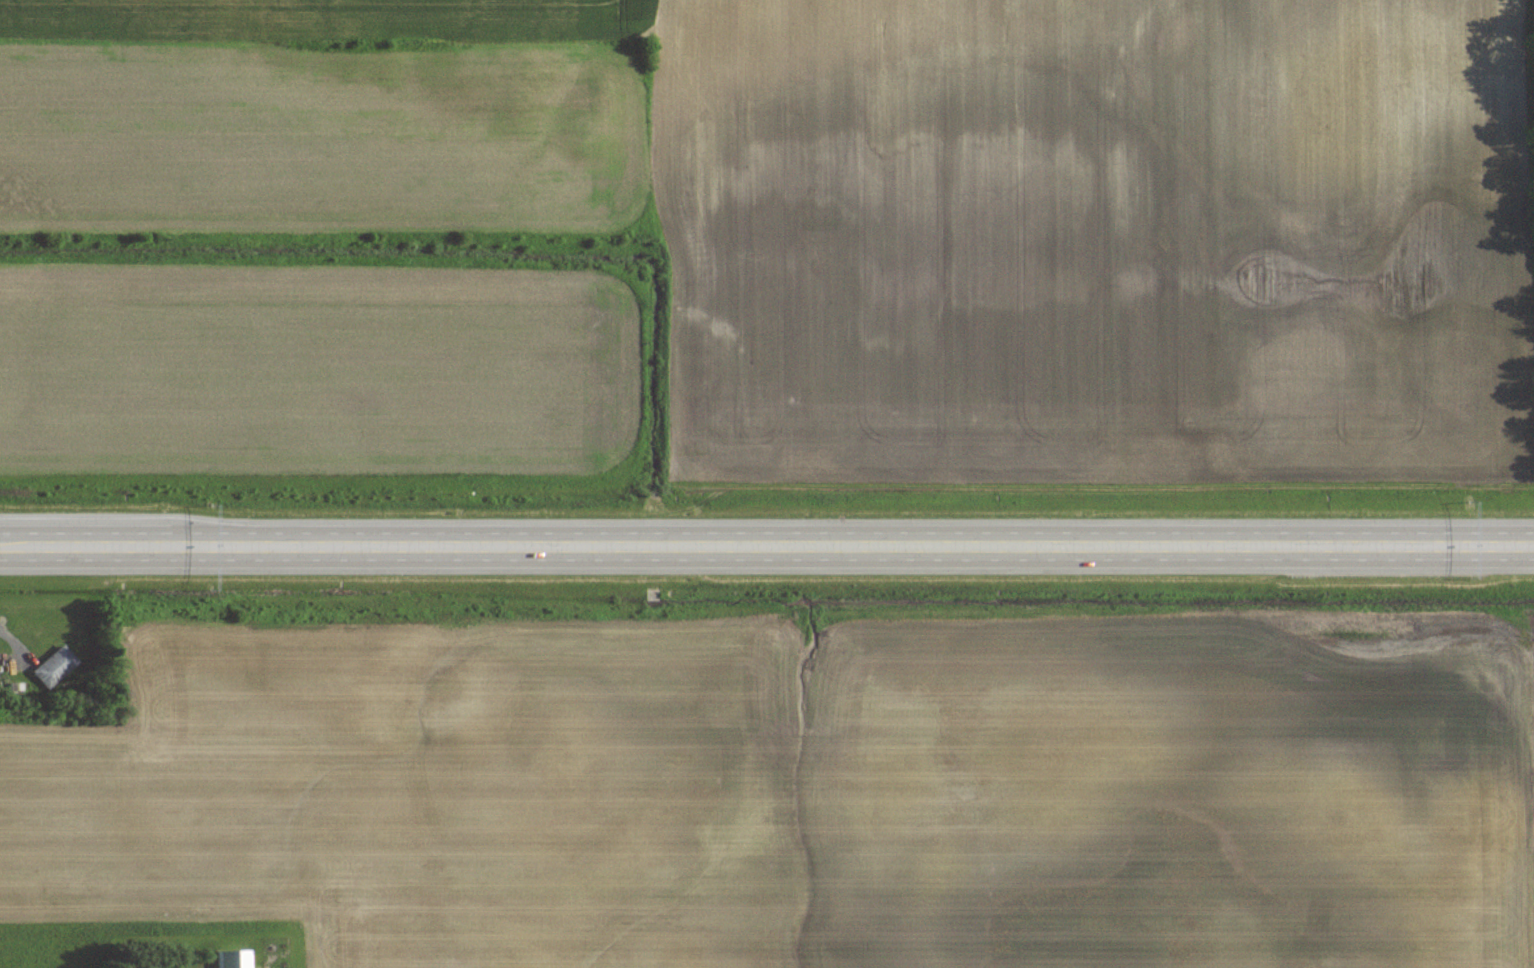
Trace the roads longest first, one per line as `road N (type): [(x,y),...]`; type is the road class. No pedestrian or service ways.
road 1 (trunk): [(1533,545),(0,545)]

